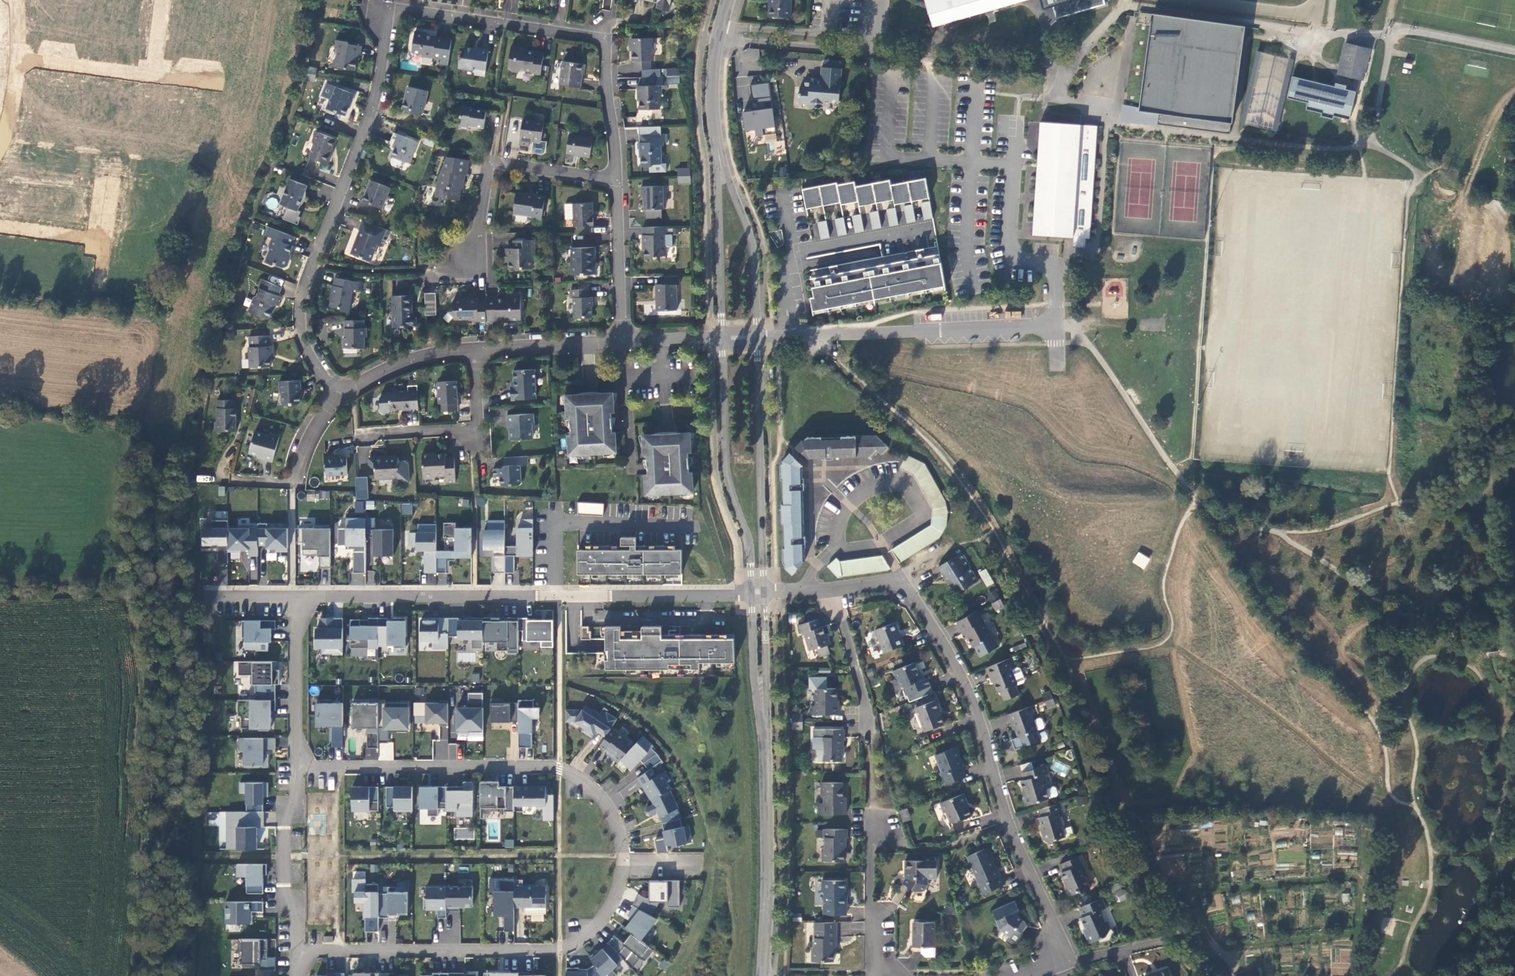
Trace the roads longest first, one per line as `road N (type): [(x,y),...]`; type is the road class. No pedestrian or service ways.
road 1 (residential): [(616,180),(609,35),(389,3),(379,91),(301,316),(339,397)]
road 2 (residential): [(298,767),(560,768),(605,802),(623,866),(608,913),(561,950),(300,952)]
road 3 (residential): [(1031,975),(1069,961),(1014,840),(958,673),(902,578)]
road 4 (residential): [(753,595),(300,595)]
road 5 (tertiary): [(720,337),(726,471),(749,543),(753,595)]
road 6 (tertiary): [(765,592),(757,337)]
road 7 (residential): [(616,180),(499,164),(486,184),(470,272)]
road 8 (residential): [(835,549),(850,498),(879,485),(909,486),(916,520),(881,545),(844,552)]
road 9 (residential): [(785,337),(785,269),(798,265),(796,251),(919,228)]
road 10 (tertiary): [(763,975),(763,756)]
road 11 (residential): [(475,348),(479,430),(356,436)]
road 12 (residential): [(300,952),(299,920),(288,901),(298,767)]
road 13 (tertiary): [(757,337),(749,238),(717,155)]
road 14 (tertiary): [(717,155),(720,337)]
road 15 (residential): [(298,767),(300,595)]
road 16 (tertiary): [(763,756),(765,592)]
road 17 (residential): [(622,342),(616,180)]
road 18 (tertiary): [(753,595),(763,756)]
road 19 (tertiary): [(717,155),(712,76),(728,0)]
road 20 (residential): [(871,975),(872,824)]
road 21 (residential): [(622,342),(475,348)]
road 22 (residential): [(475,348),(401,364),(339,397)]
road 23 (residential): [(833,589),(869,729)]
road 24 (residential): [(17,59),(153,75)]

